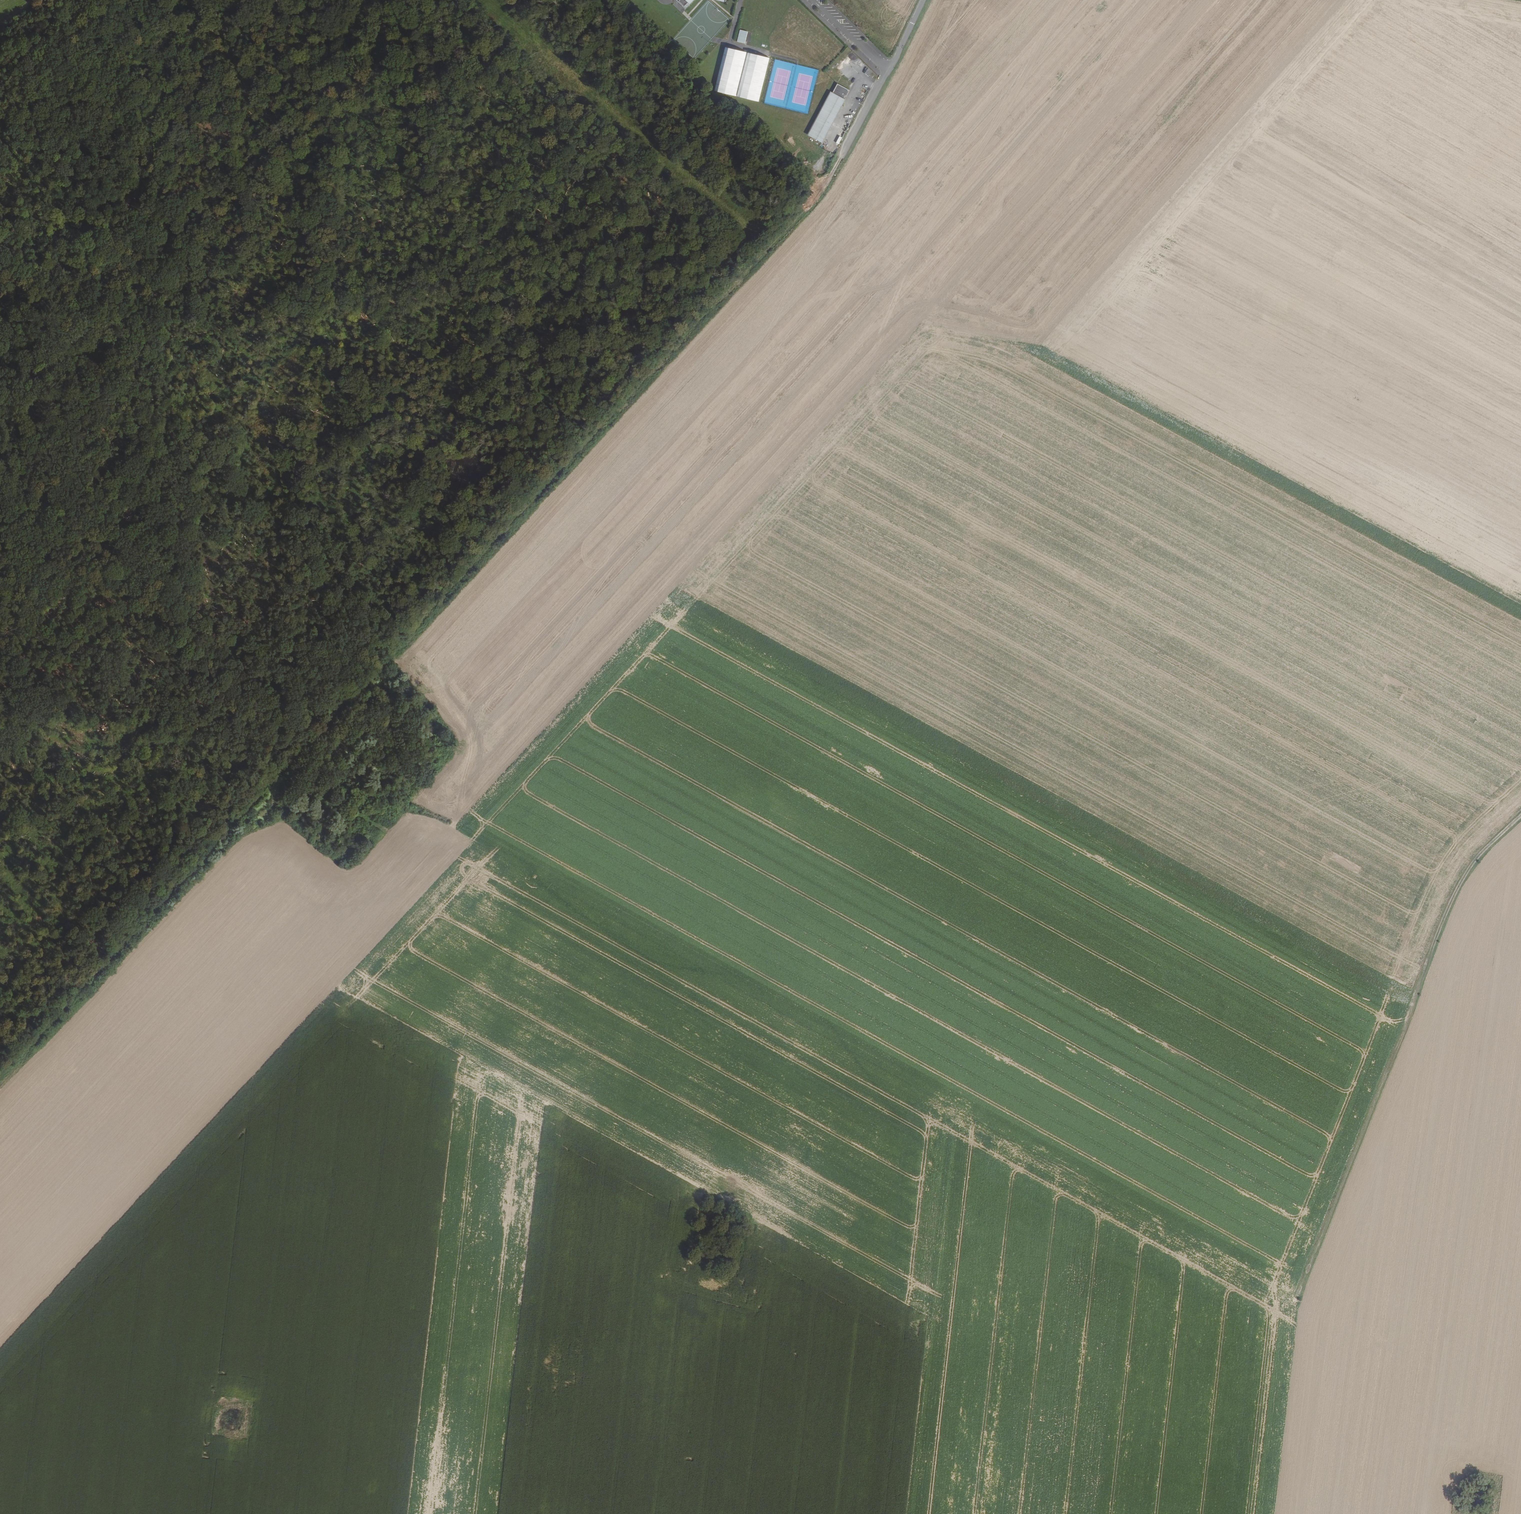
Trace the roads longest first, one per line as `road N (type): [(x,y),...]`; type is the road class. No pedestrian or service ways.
road 1 (track): [(1520,815),(1478,856),(1457,890),(1299,1292)]
road 2 (unclassified): [(842,156),(923,0)]
road 3 (track): [(842,156),(752,275)]

